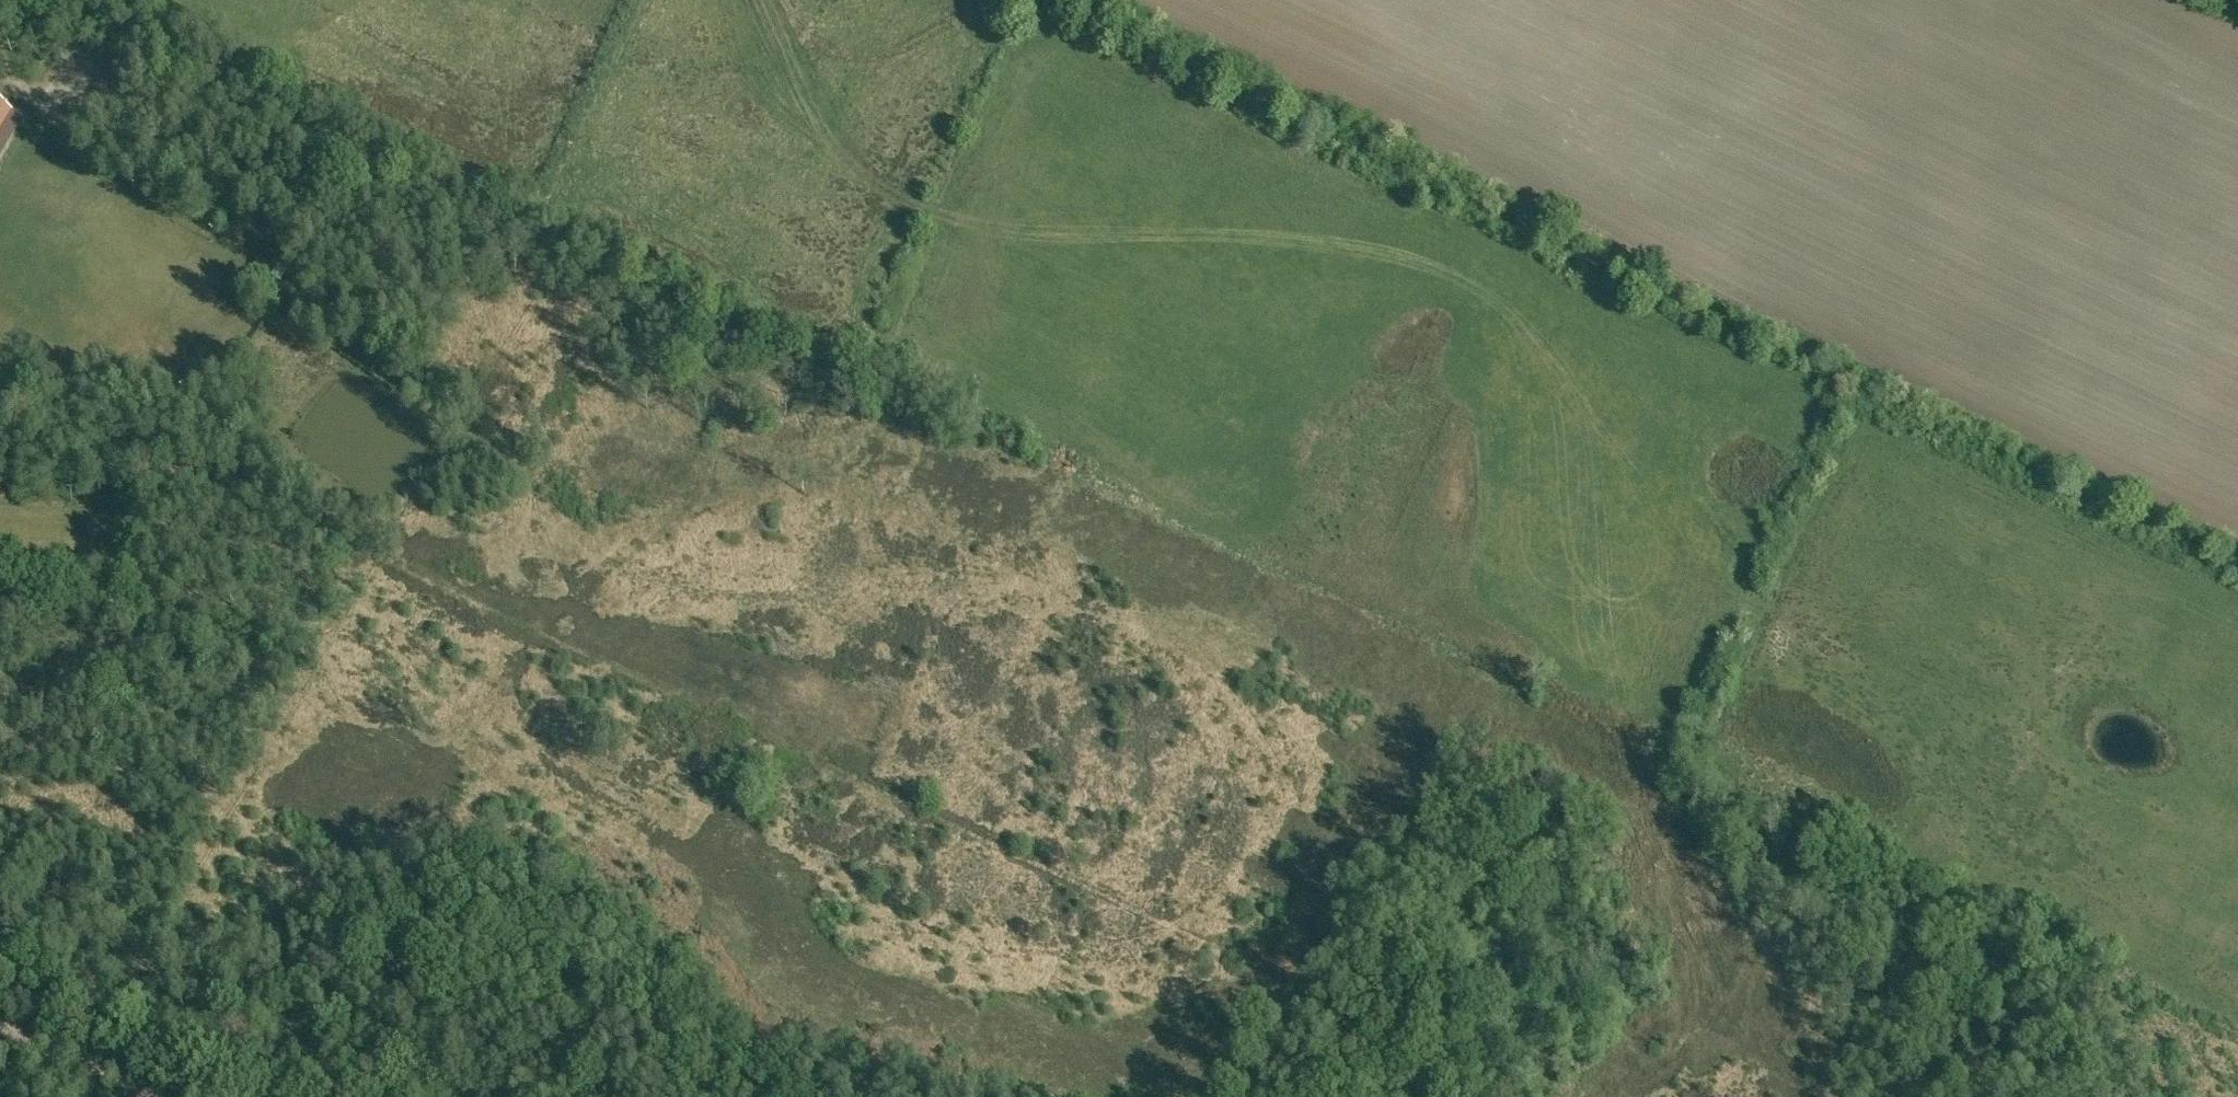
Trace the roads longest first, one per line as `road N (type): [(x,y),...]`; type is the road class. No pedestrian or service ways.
road 1 (track): [(0,1030),(143,1096)]

